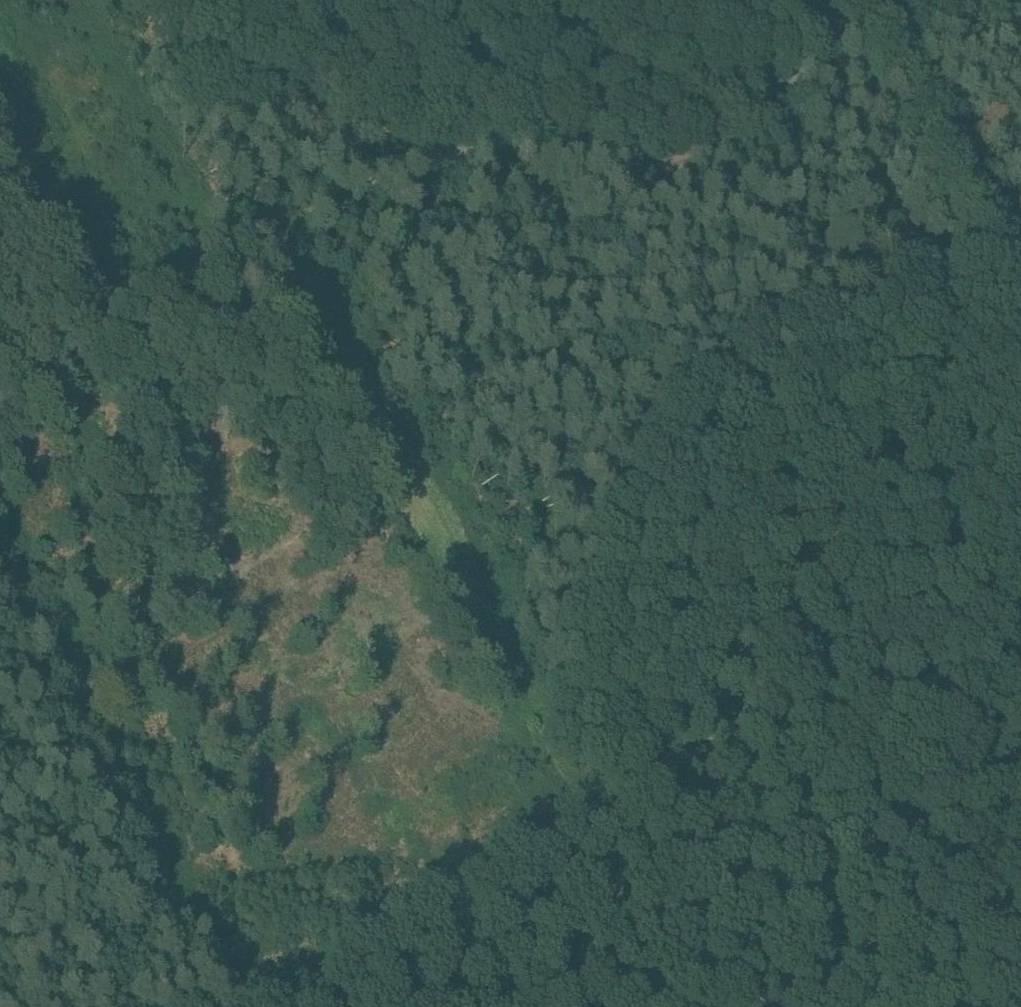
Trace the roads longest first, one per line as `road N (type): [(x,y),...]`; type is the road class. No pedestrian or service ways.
road 1 (track): [(1020,271),(875,0)]

